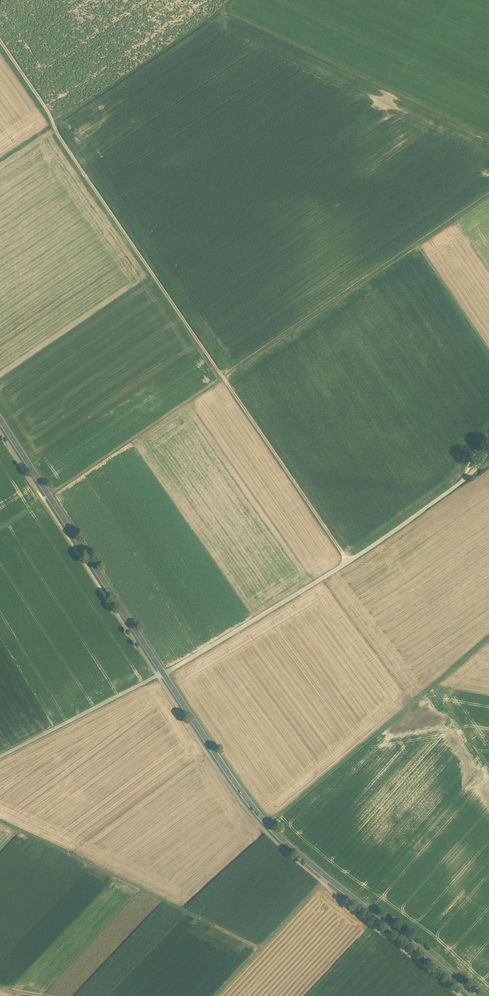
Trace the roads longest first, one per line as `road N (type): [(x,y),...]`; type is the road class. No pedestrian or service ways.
road 1 (track): [(348,562),(0,41)]
road 2 (track): [(488,451),(457,486),(348,562),(163,673),(0,756)]
road 3 (track): [(55,124),(223,11),(488,137)]
road 4 (secondary): [(163,673),(246,802),(289,849),(473,995)]
road 5 (track): [(223,378),(488,195)]
road 6 (secondary): [(163,673),(0,420)]
road 7 (track): [(261,949),(0,822)]
road 8 (track): [(267,824),(488,636)]
road 9 (track): [(223,378),(0,526)]
road 10 (track): [(327,879),(216,995)]

